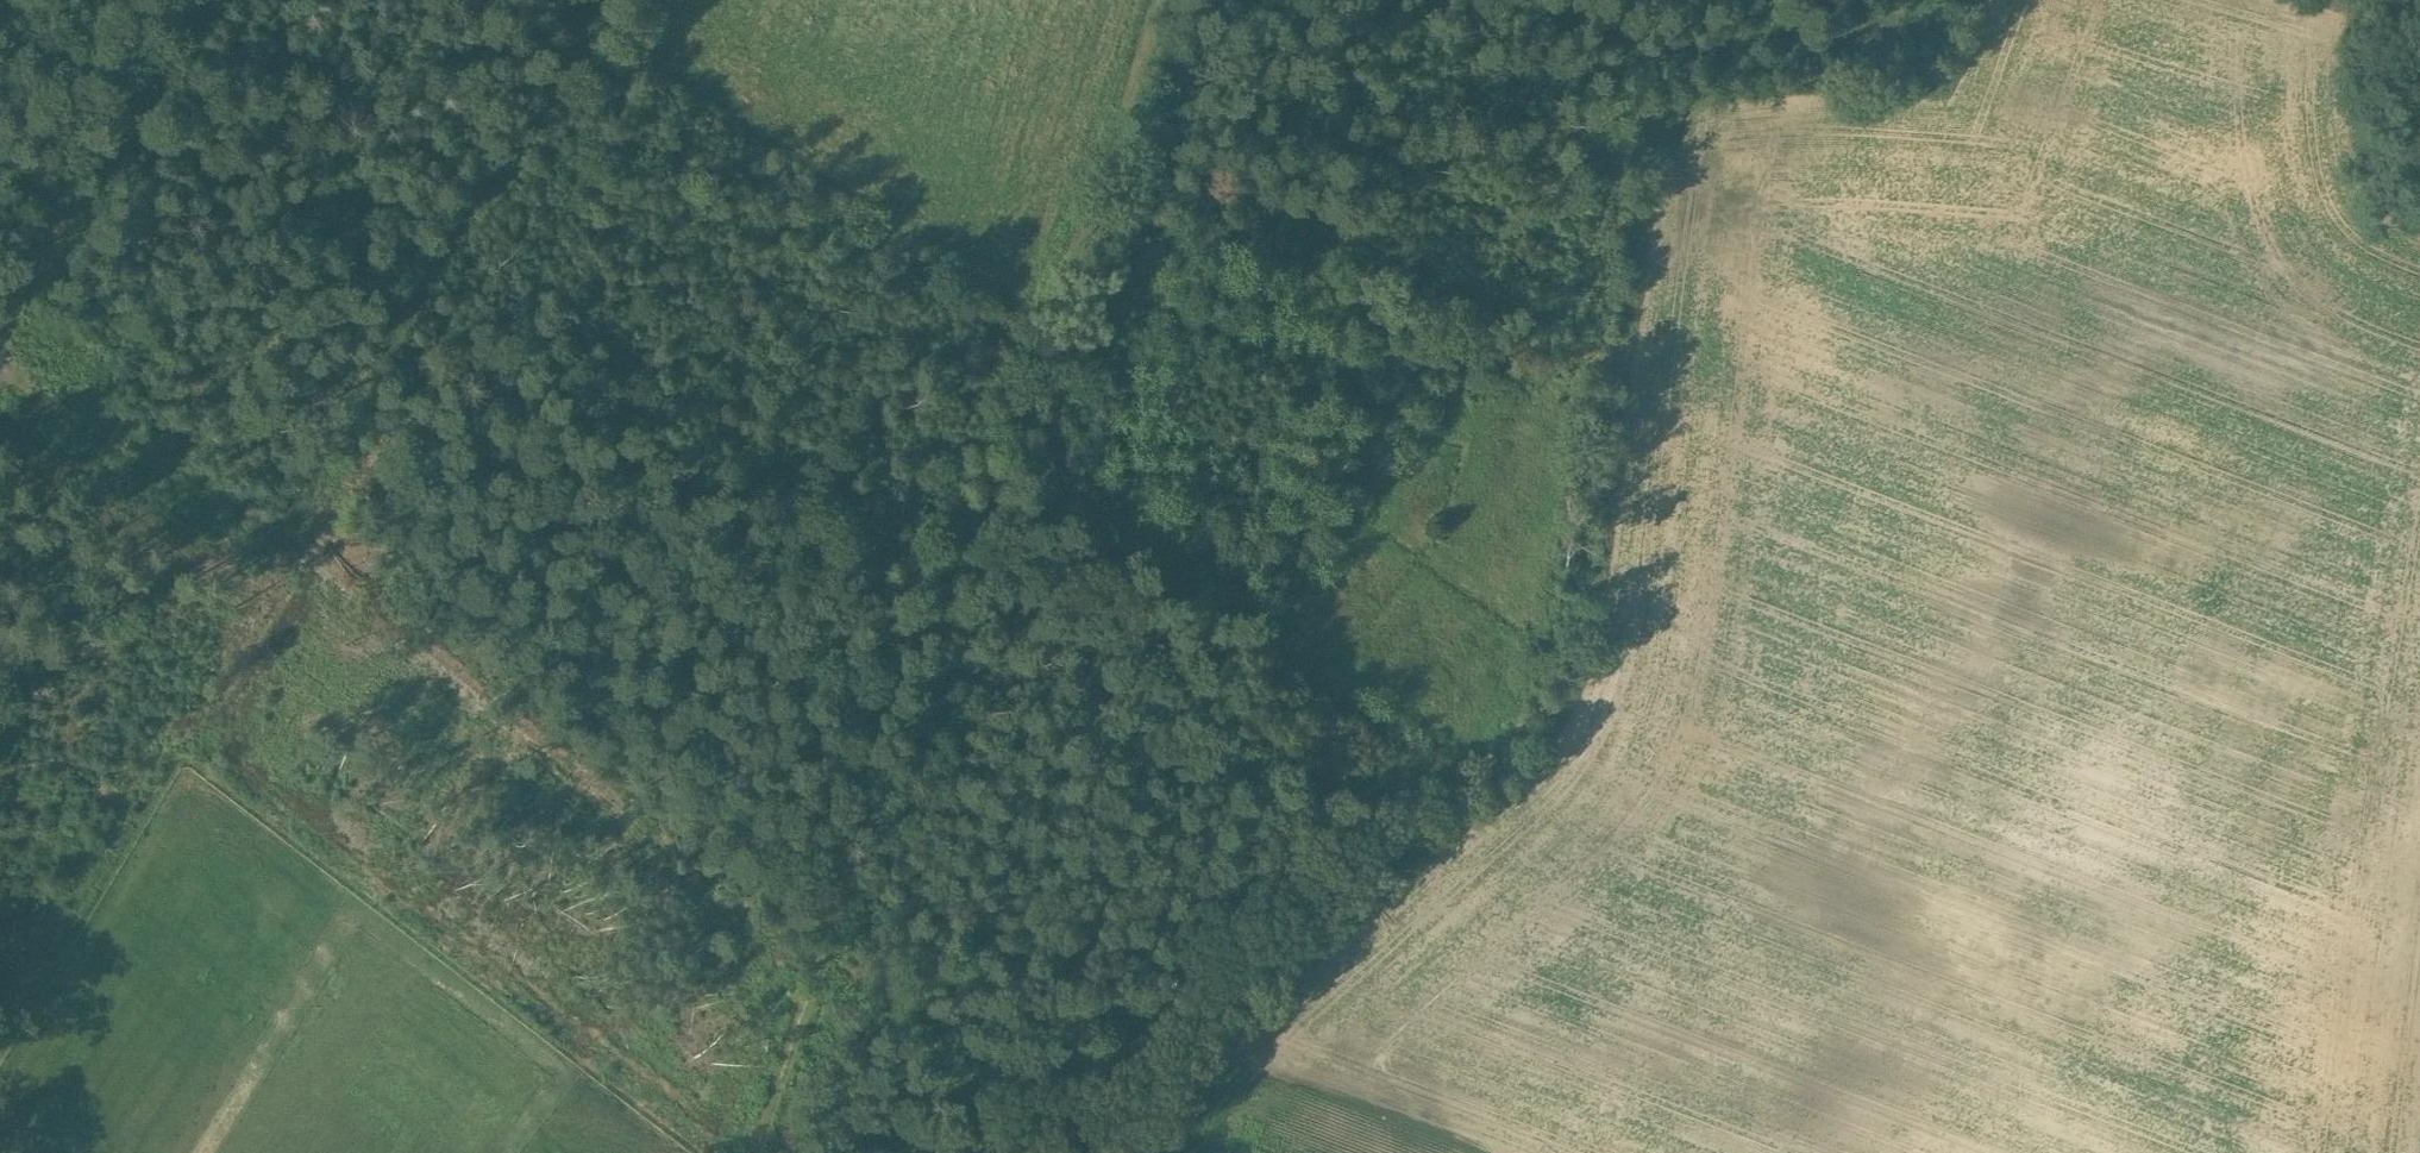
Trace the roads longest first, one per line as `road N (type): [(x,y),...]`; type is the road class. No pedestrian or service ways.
road 1 (track): [(1168,0),(746,1152)]

